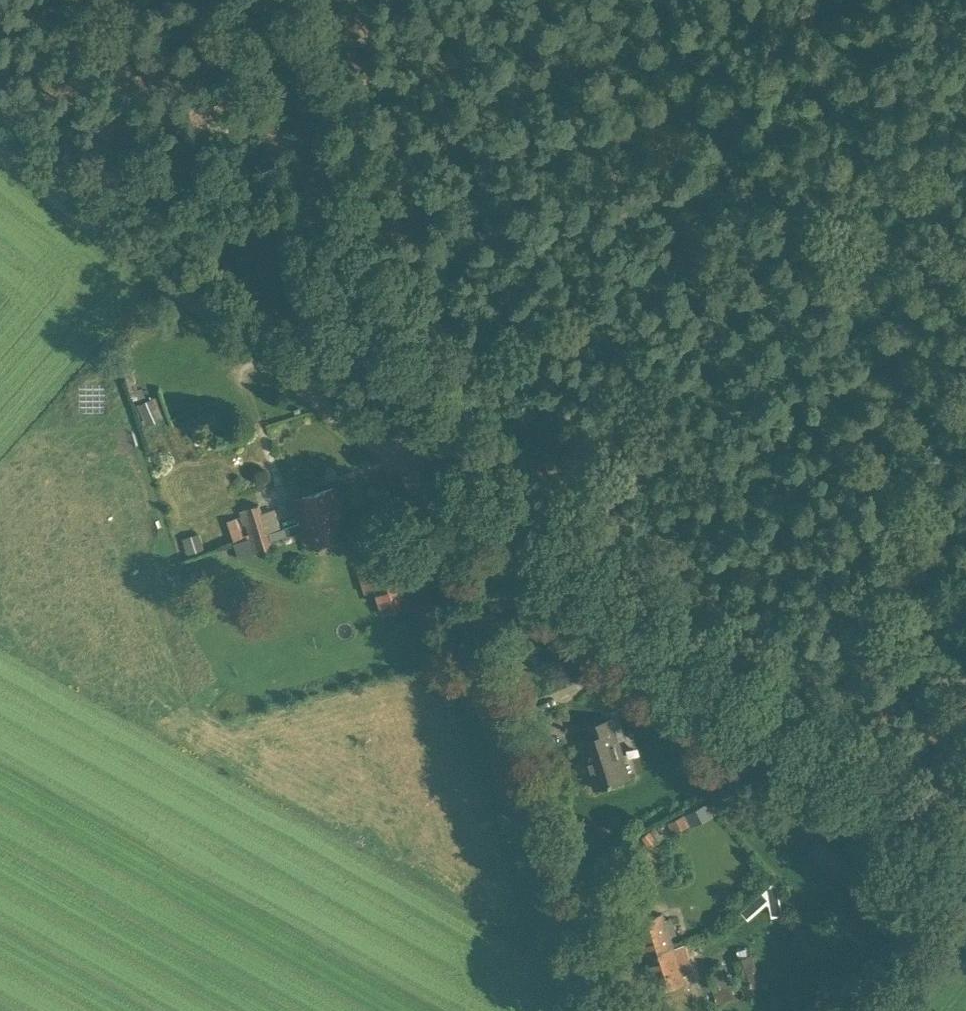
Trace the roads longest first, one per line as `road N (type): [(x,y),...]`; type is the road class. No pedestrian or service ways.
road 1 (track): [(878,807),(438,467),(410,471)]
road 2 (unclassified): [(582,1010),(410,471)]
road 3 (unclassified): [(0,148),(410,471)]
road 4 (track): [(265,0),(410,471)]
road 5 (track): [(965,895),(884,1010)]

